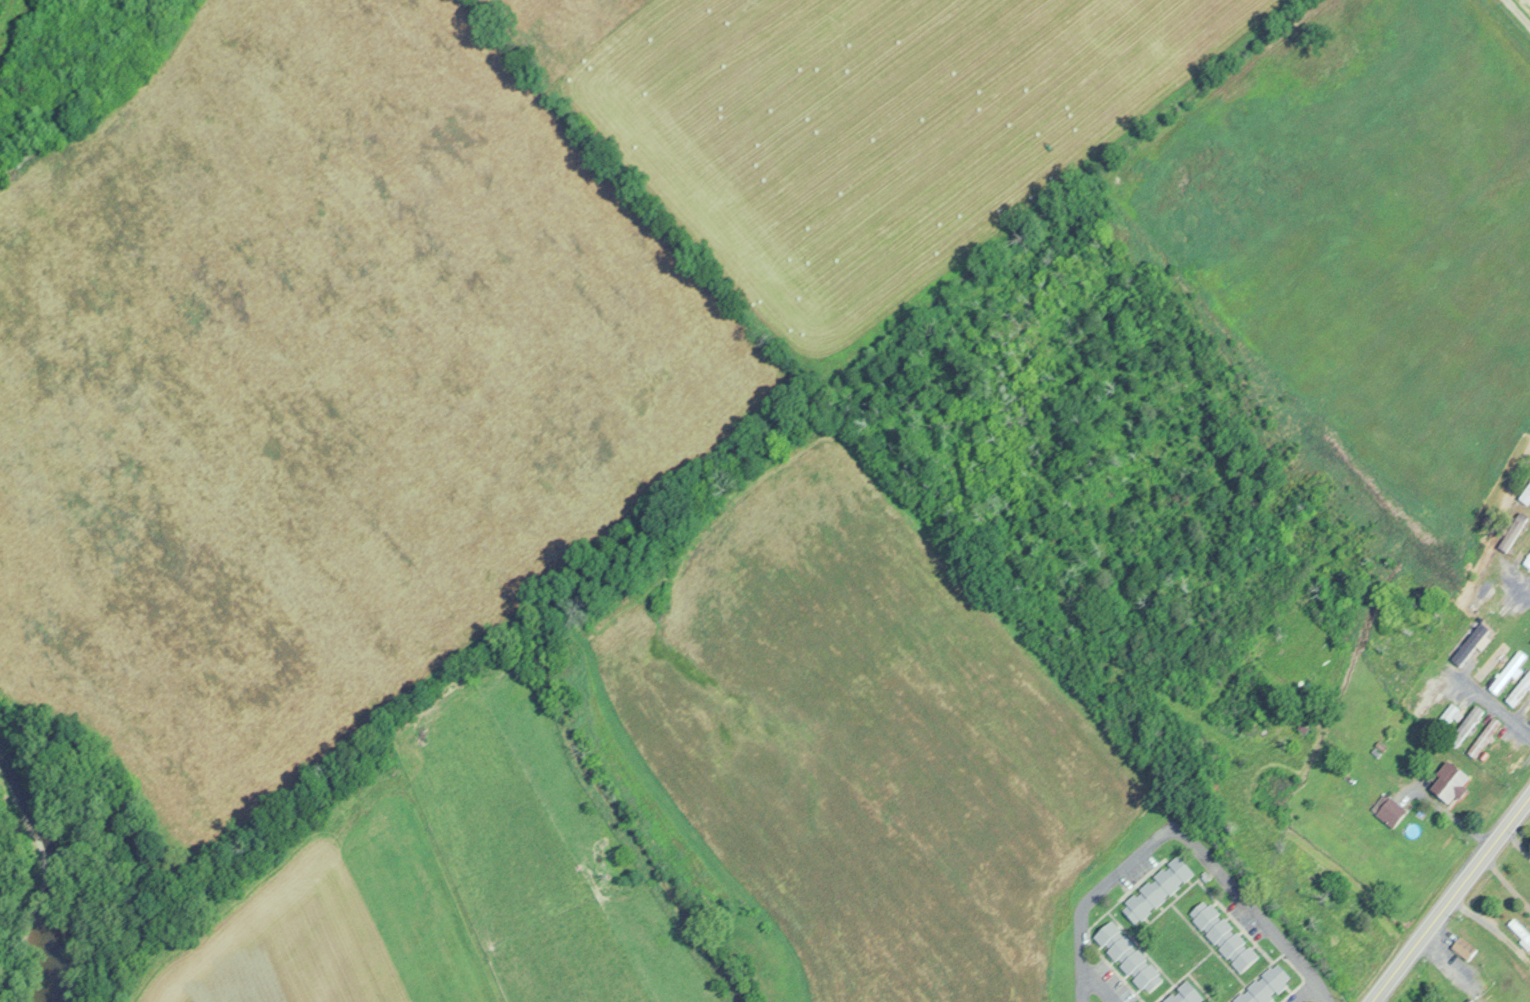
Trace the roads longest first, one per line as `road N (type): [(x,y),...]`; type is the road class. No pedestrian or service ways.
road 1 (residential): [(1331,1001),(1179,830),(1159,832),(1081,905),(1082,1001)]
road 2 (primary): [(1366,1001),(1529,792)]

